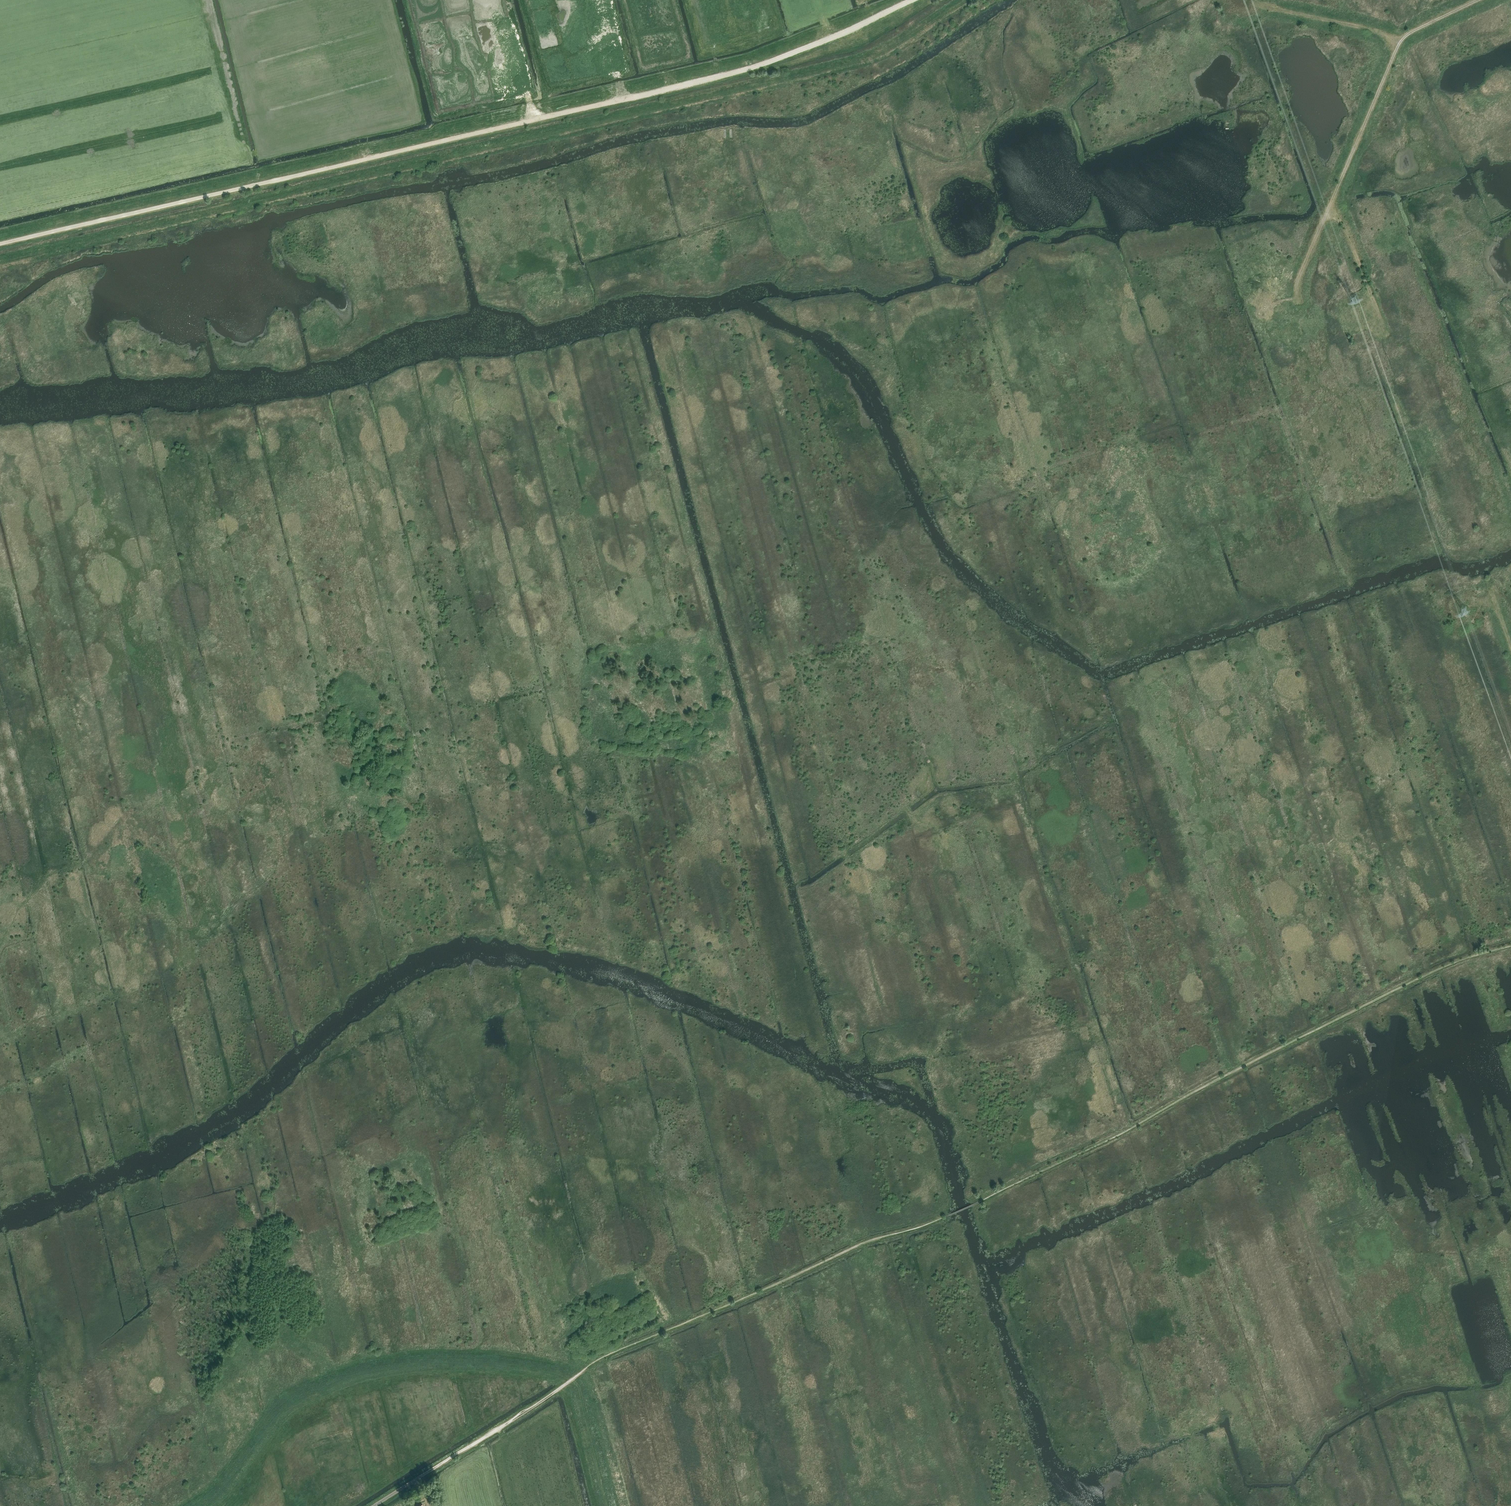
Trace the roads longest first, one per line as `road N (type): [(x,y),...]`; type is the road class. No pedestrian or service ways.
road 1 (track): [(574,1377),(863,1243),(979,1202),(1461,957),(1510,944)]
road 2 (track): [(913,0),(724,76),(0,244)]
road 3 (track): [(1282,301),(1295,294),(1400,40),(1477,0)]
road 4 (track): [(423,1475),(574,1377)]

